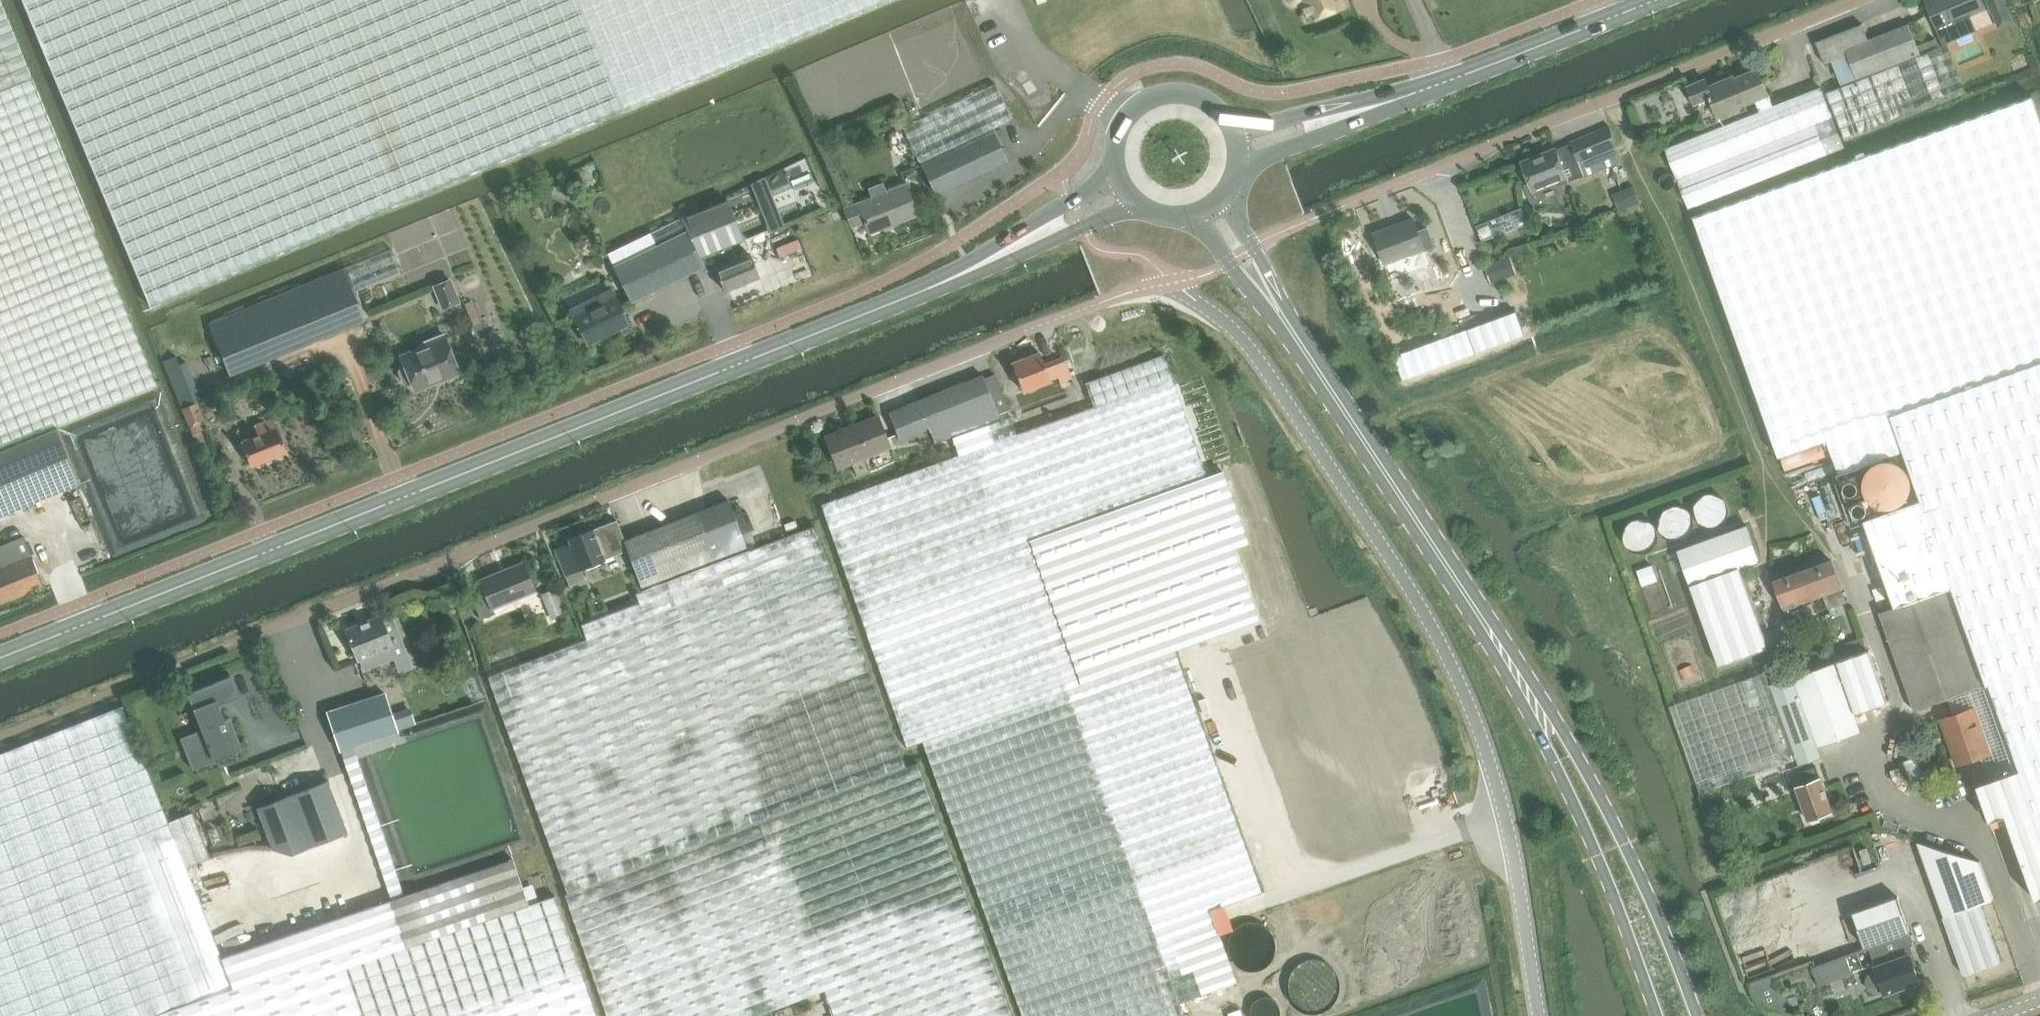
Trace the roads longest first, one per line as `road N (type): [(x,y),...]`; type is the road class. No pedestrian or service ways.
road 1 (tertiary): [(0,655),(946,281),(1019,244)]
road 2 (residential): [(219,653),(1101,302),(1173,283)]
road 3 (unclassified): [(1173,283),(1253,347),(1412,585),(1460,682),(1497,788),(1539,1015)]
road 4 (secondary): [(1538,707),(1265,294)]
road 5 (residential): [(1426,172),(1862,0)]
road 6 (secondary): [(1696,1015),(1623,837),(1567,737),(1538,707)]
road 7 (secondary): [(1538,707),(1657,1015)]
road 8 (secondary): [(1348,114),(1648,0)]
road 9 (secondary): [(1235,130),(1200,96),(1151,97),(1118,131),(1117,174)]
road 10 (tertiary): [(1019,244),(1083,228),(1137,202)]
road 11 (secondary): [(1239,164),(1307,143),(1348,114)]
road 12 (tertiary): [(1117,174),(1019,244)]

